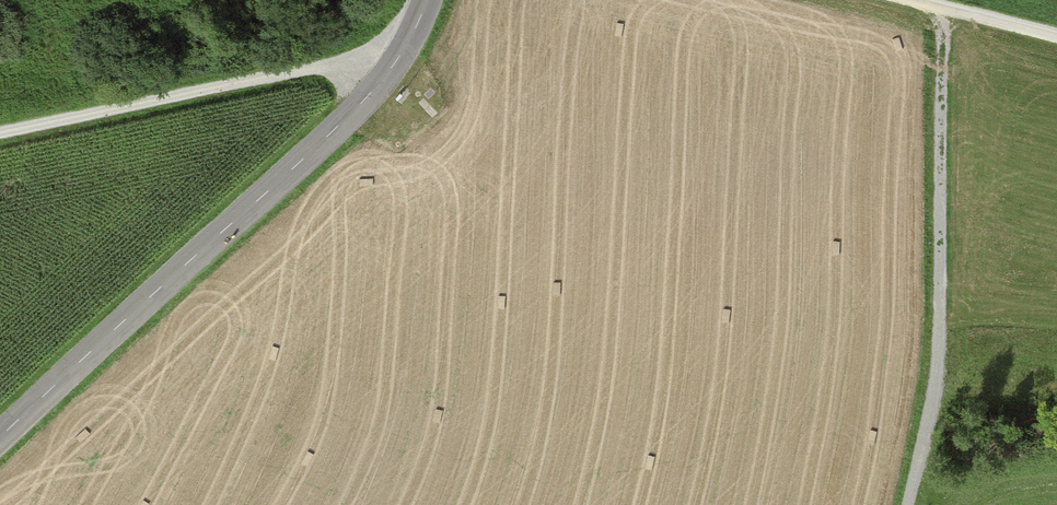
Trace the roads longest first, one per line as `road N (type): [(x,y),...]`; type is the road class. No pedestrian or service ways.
road 1 (tertiary): [(429,0),(394,66),(331,138),(0,441)]
road 2 (track): [(940,10),(939,353),(910,504)]
road 3 (track): [(394,66),(379,57),(0,133)]
road 4 (track): [(1056,39),(902,0)]

